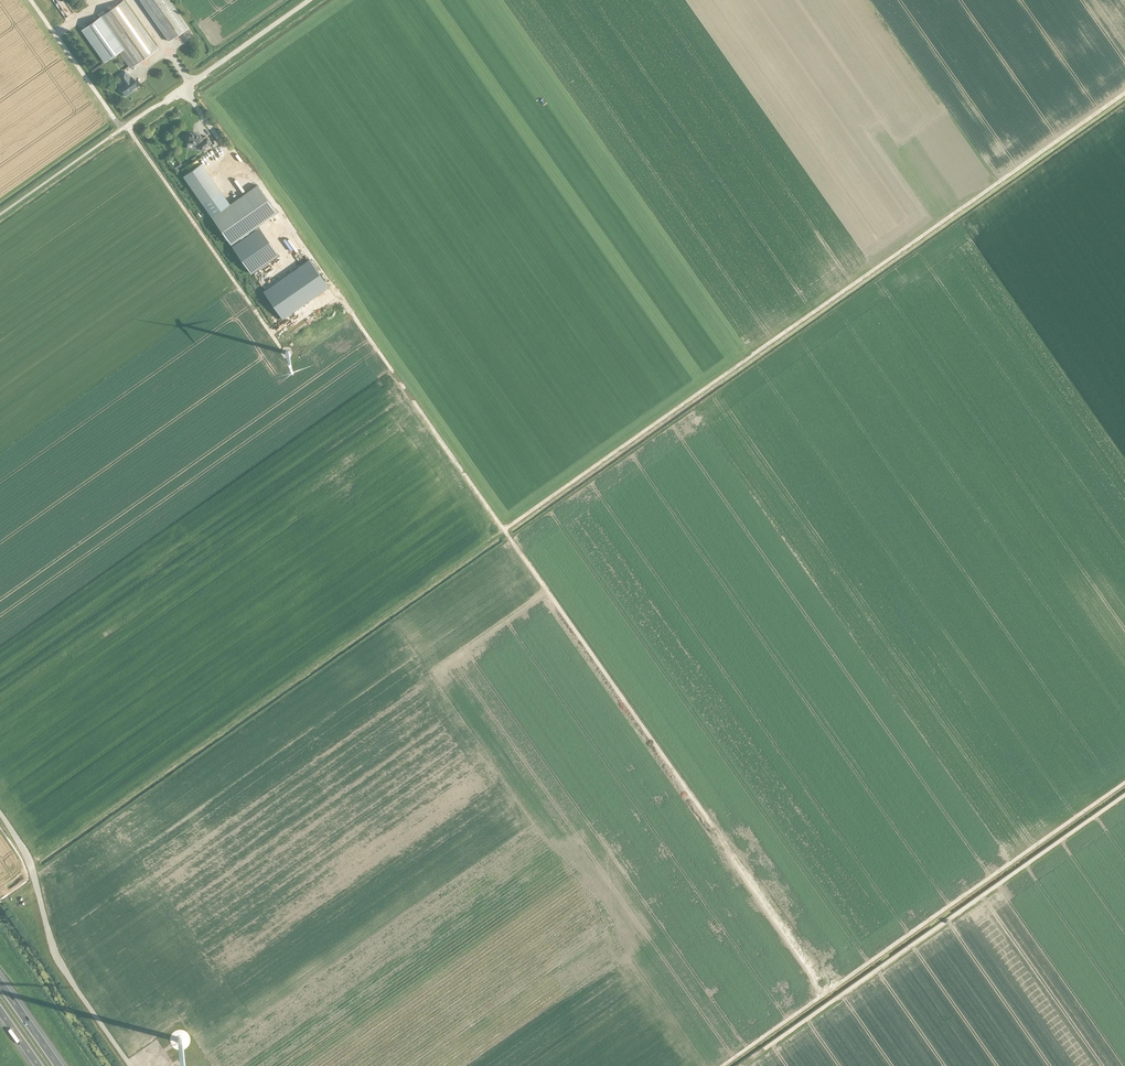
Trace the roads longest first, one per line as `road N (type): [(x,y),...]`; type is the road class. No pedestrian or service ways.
road 1 (residential): [(308,0),(162,102)]

